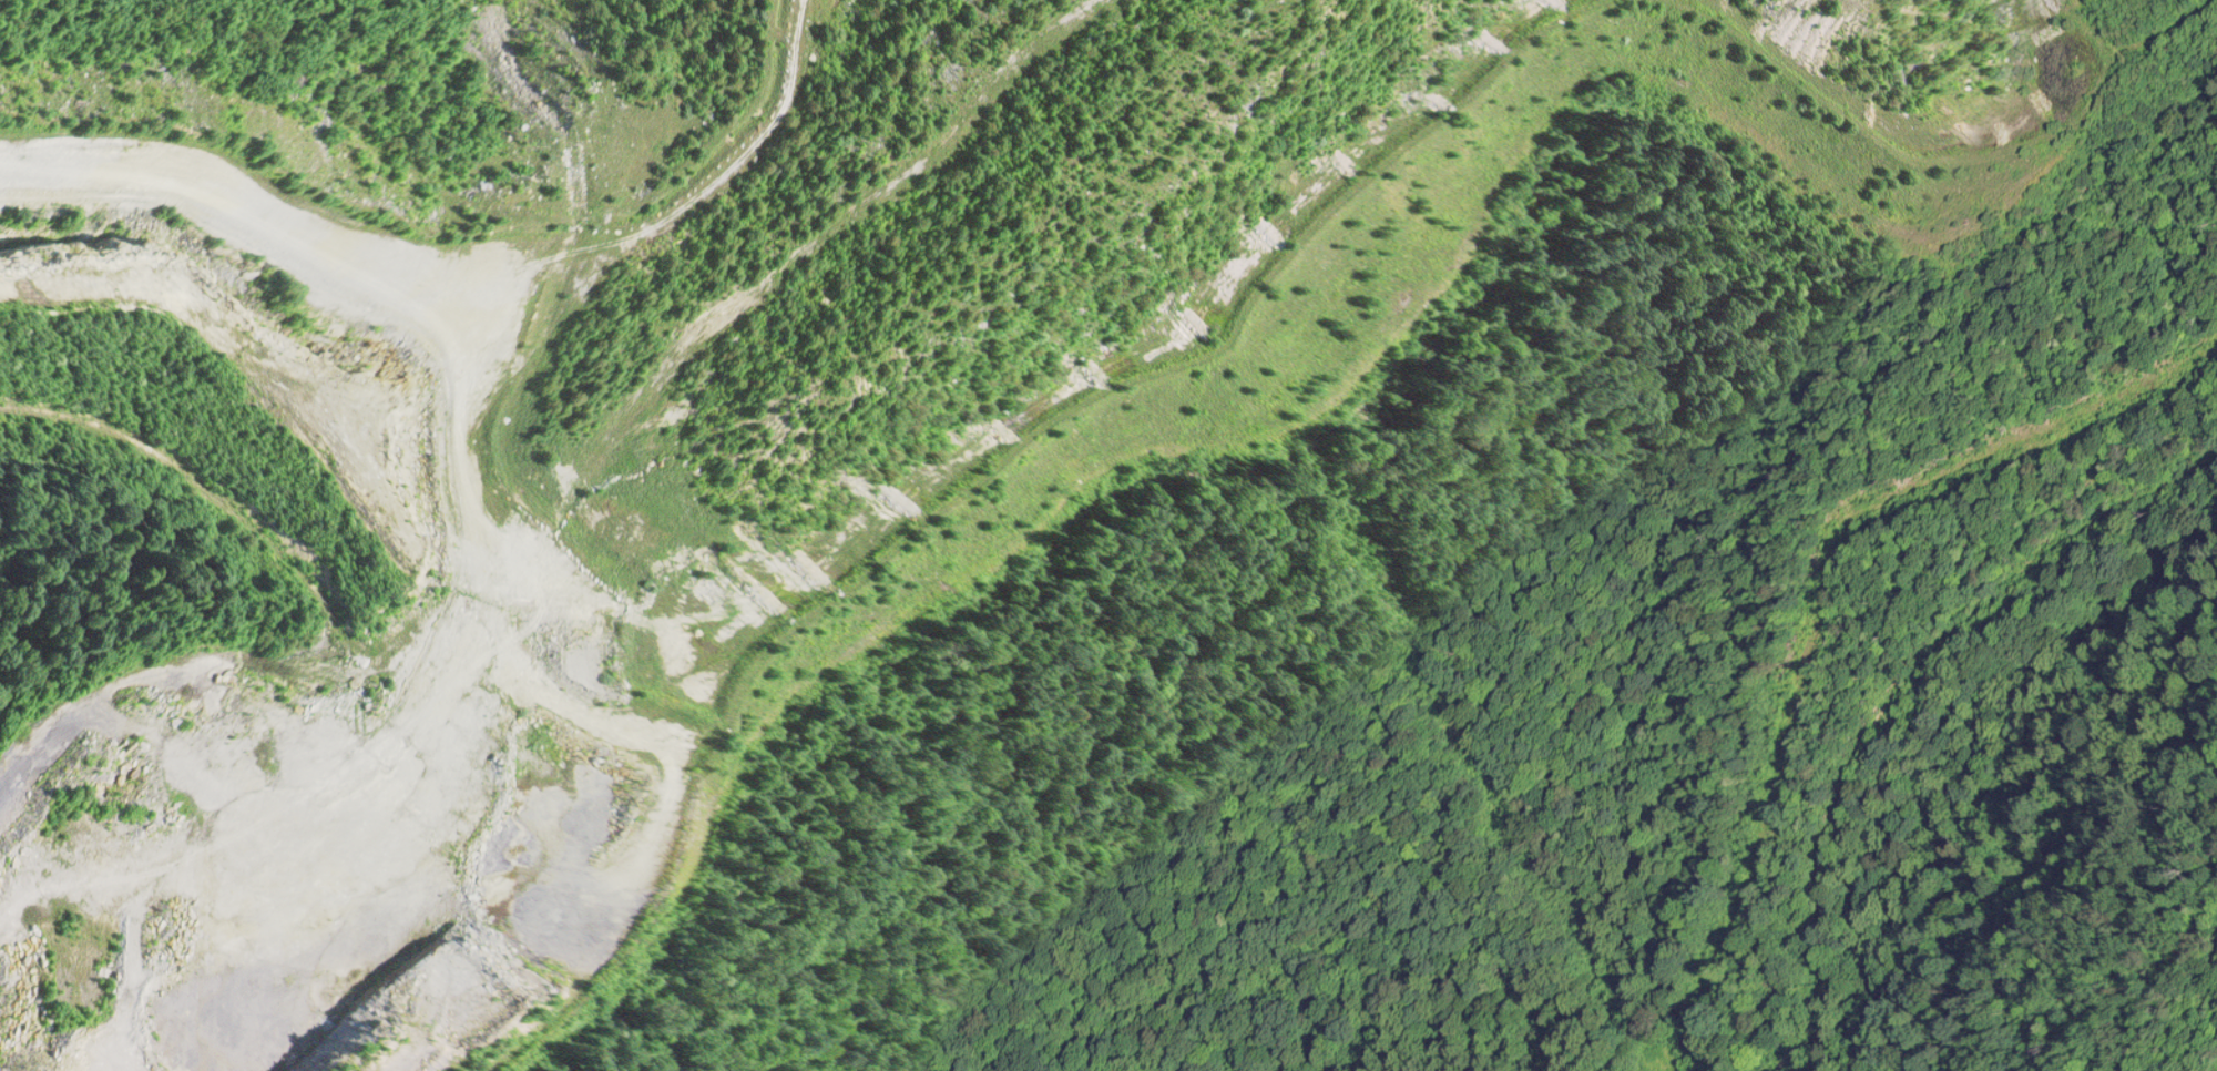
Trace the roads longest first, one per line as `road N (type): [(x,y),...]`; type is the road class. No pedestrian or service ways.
road 1 (track): [(0,558),(59,551),(133,521),(172,494)]

